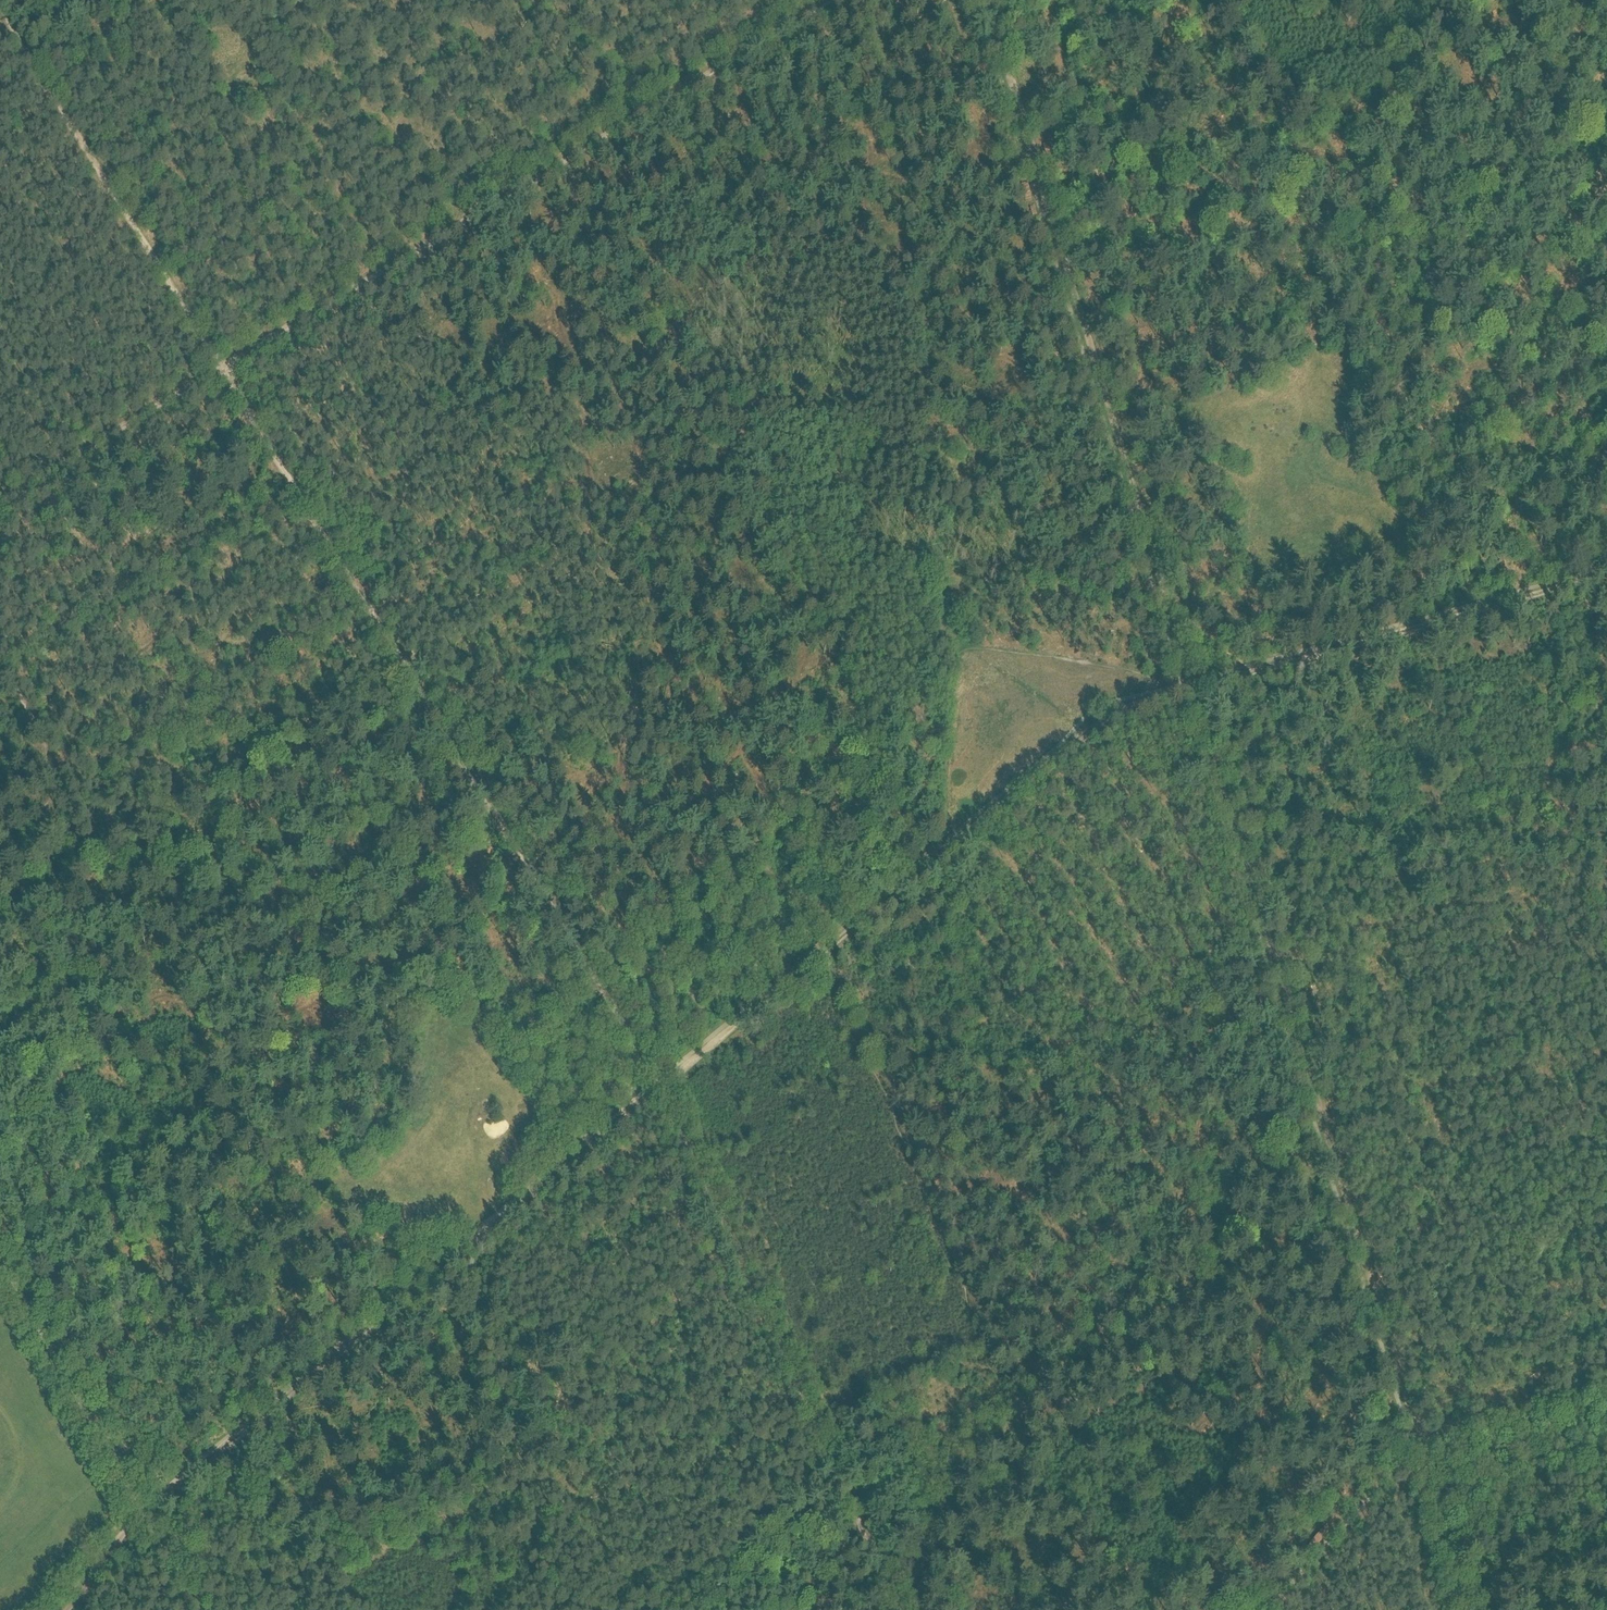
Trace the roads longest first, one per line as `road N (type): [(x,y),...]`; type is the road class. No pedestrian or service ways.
road 1 (track): [(662,1086),(1064,754),(1129,710),(1606,577)]
road 2 (track): [(0,503),(830,0)]
road 3 (track): [(62,1609),(153,1506),(544,1184)]
road 4 (track): [(0,11),(301,499)]
road 5 (track): [(1192,682),(1336,1168)]
road 6 (track): [(301,499),(547,902)]
road 7 (track): [(986,0),(1106,400)]
road 8 (track): [(834,1466),(662,1086)]
road 9 (track): [(1106,400),(1192,682)]
road 10 (track): [(1336,1168),(1421,1447)]
road 11 (track): [(1413,1453),(1267,1609)]
road 12 (track): [(547,902),(658,1081)]
road 13 (track): [(0,676),(39,732),(55,786),(44,809),(0,836)]
road 14 (track): [(1421,1447),(1606,1389)]
road 15 (track): [(1421,1447),(1470,1609)]
road 16 (track): [(33,1314),(114,1460)]
road 17 (track): [(900,1609),(834,1466)]
road 18 (track): [(544,1184),(662,1086)]

